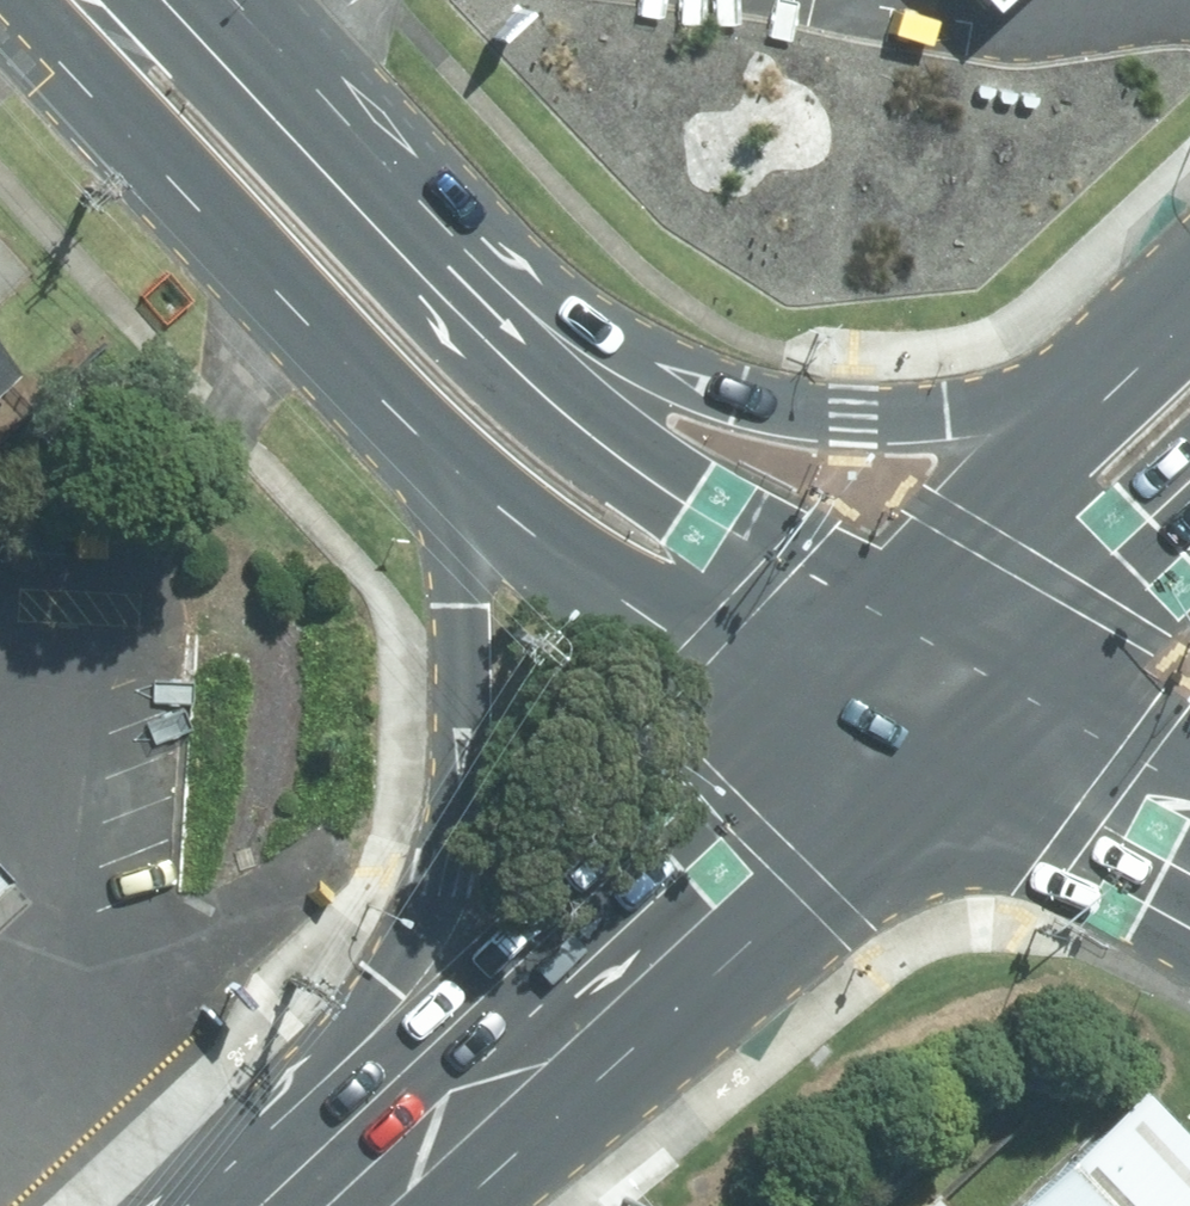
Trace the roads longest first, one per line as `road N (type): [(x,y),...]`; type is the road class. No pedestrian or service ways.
road 1 (secondary): [(356,1177),(381,983),(471,790),(456,471)]
road 2 (secondary): [(456,471),(131,127),(49,0)]
road 3 (secondary): [(926,743),(632,1007),(430,1107)]
road 4 (secondary): [(532,383),(741,394),(844,410),(1111,399)]
road 5 (secondary): [(430,1107),(536,951),(655,827),(819,685)]
road 6 (secondary): [(142,0),(233,75),(532,383)]
road 7 (secondary): [(532,383),(666,488),(884,617)]
road 8 (secondary): [(819,685),(456,471)]
road 9 (secondary): [(884,617),(1111,399)]
road 10 (secondary): [(1189,880),(926,743)]
road 11 (secondary): [(1189,496),(998,673)]
road 12 (secondary): [(998,673),(1189,755)]
road 13 (secondary): [(884,617),(998,673)]
road 14 (secondary): [(926,743),(819,685)]

